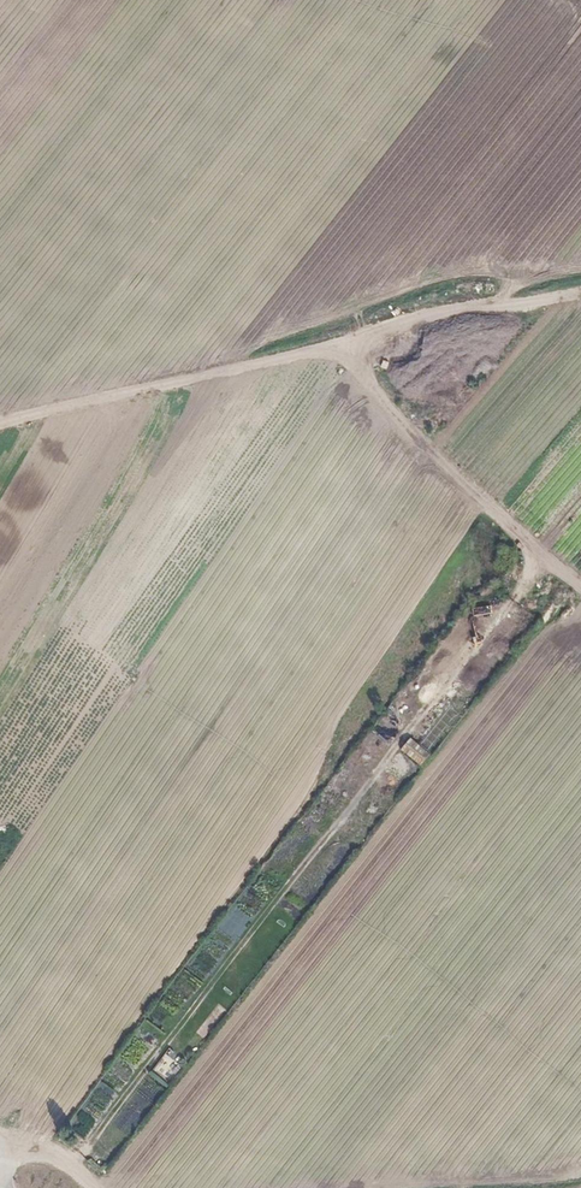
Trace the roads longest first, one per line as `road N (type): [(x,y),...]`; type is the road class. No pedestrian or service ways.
road 1 (track): [(0,419),(96,391),(580,299)]
road 2 (track): [(580,584),(333,351)]

